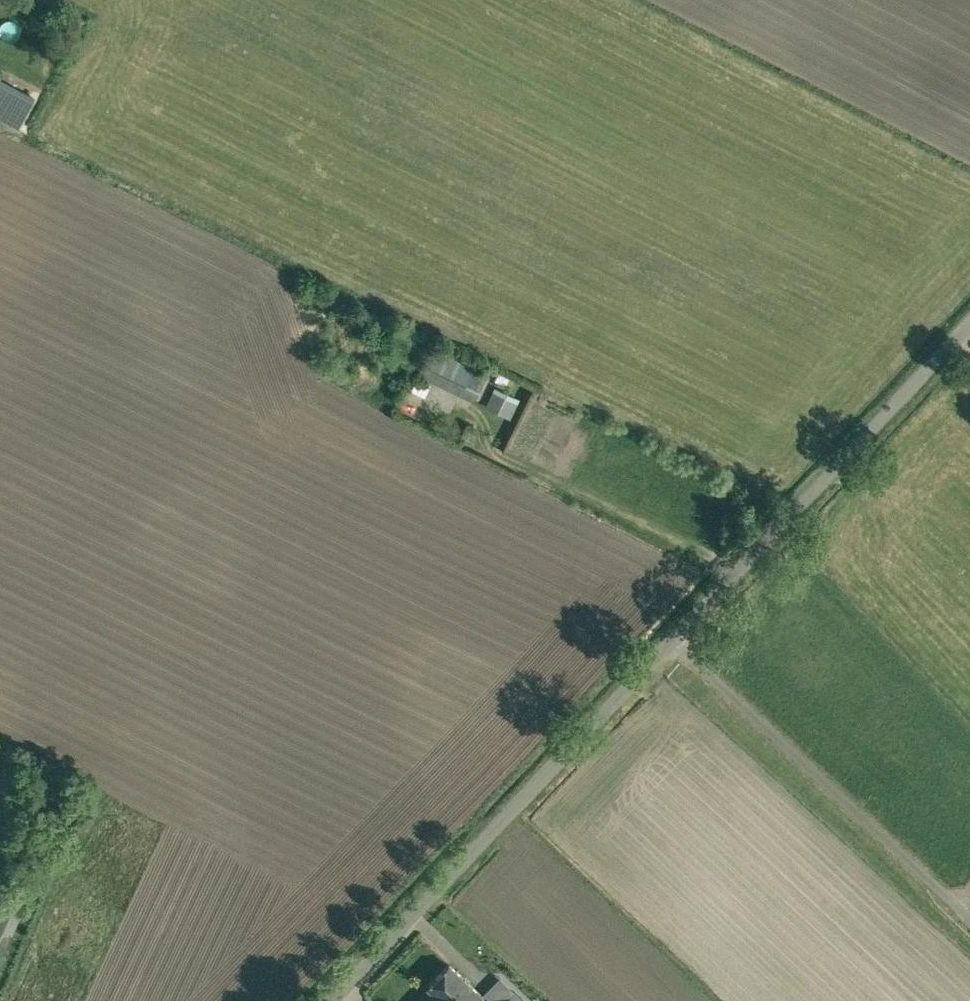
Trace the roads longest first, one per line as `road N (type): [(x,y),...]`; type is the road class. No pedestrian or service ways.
road 1 (unclassified): [(332,1000),(969,329)]

